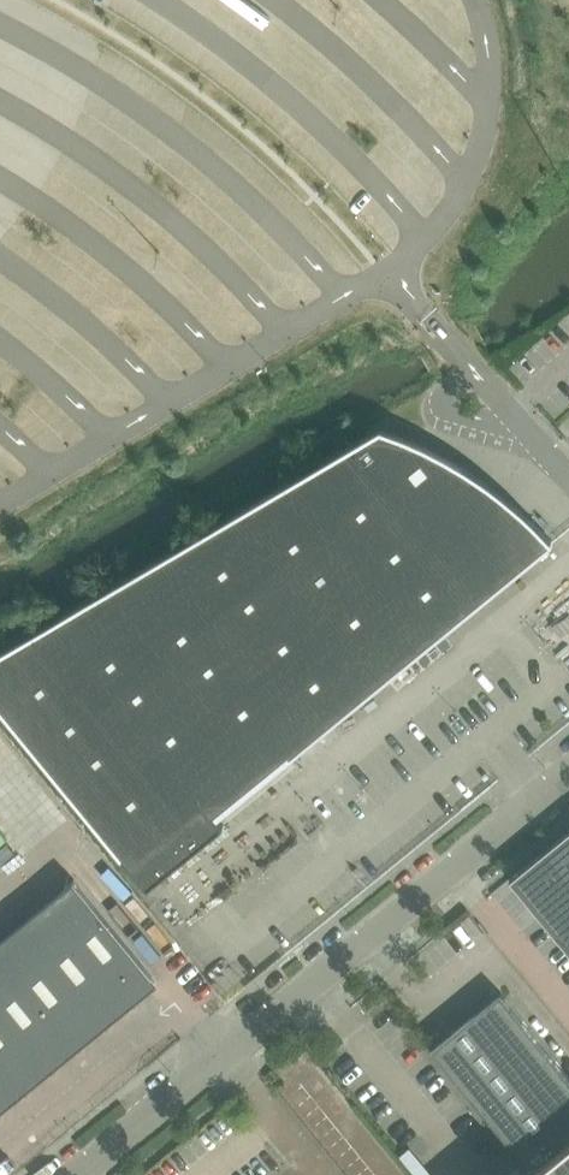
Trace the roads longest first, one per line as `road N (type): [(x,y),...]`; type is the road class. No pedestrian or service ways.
road 1 (unclassified): [(71,1174),(568,778)]

